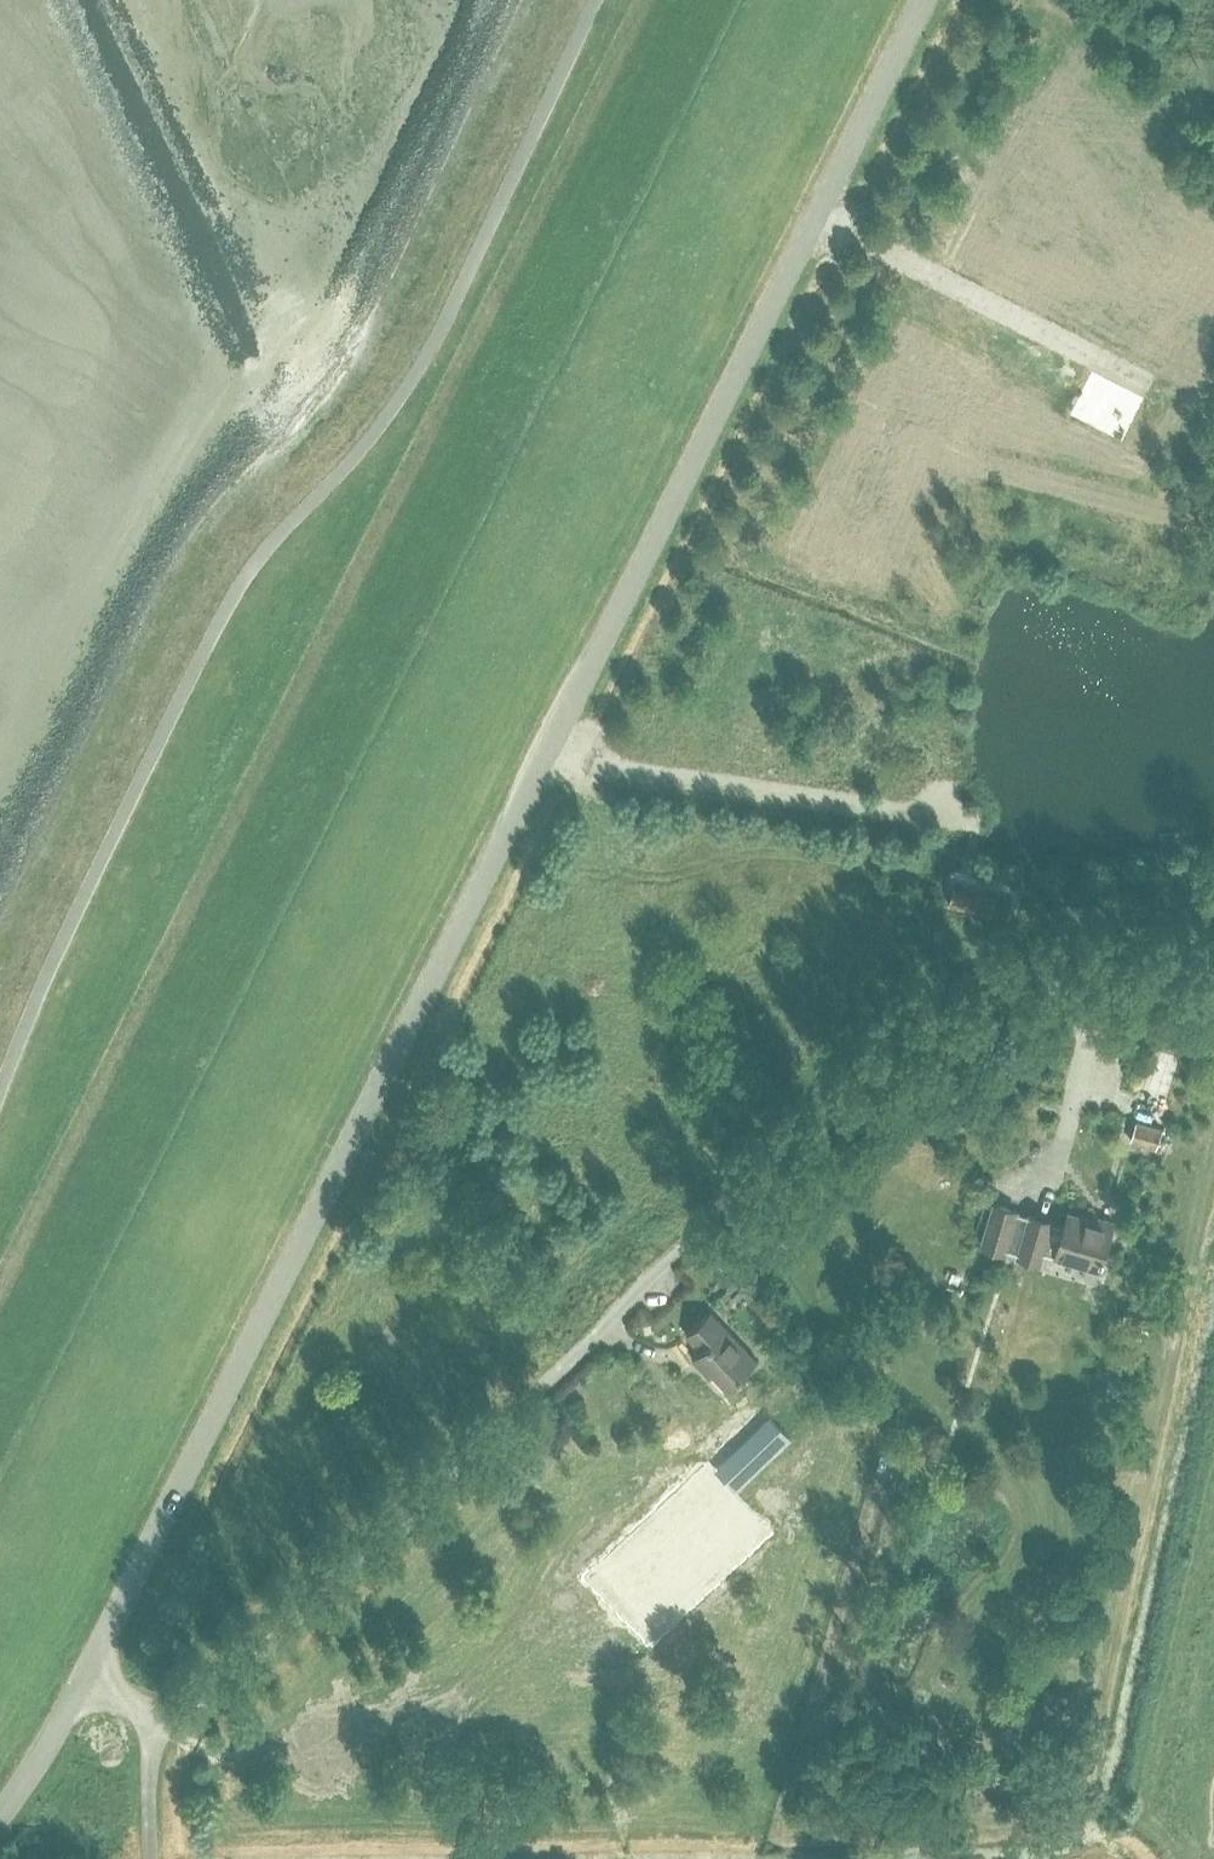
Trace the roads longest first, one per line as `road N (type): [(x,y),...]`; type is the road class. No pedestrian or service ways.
road 1 (tertiary): [(81,1690),(923,0)]
road 2 (unclassified): [(1213,975),(1153,965),(1023,995),(917,1061),(632,1292),(610,1324),(203,1699),(165,1718),(81,1690)]
road 3 (tertiary): [(0,1816),(81,1690)]

